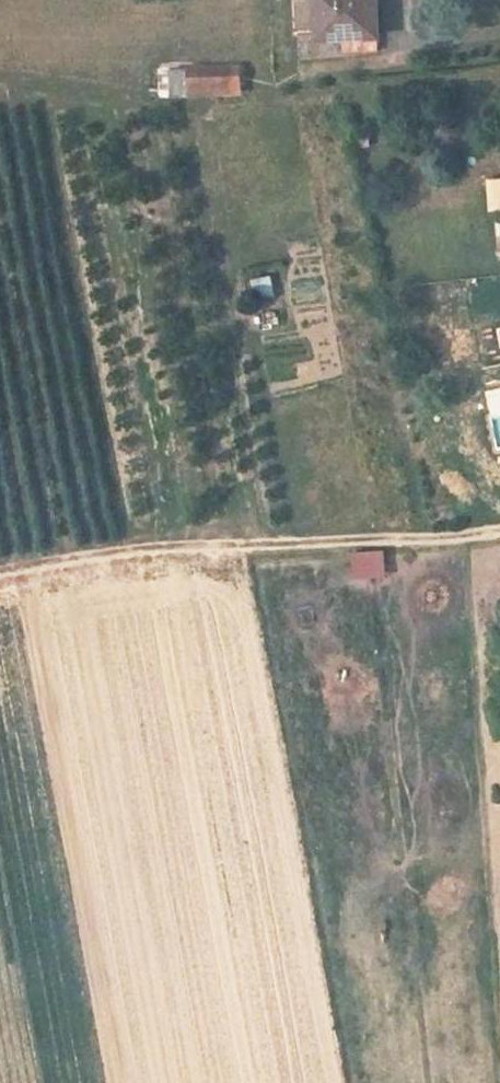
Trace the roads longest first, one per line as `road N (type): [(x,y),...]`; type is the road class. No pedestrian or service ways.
road 1 (track): [(0,584),(149,560),(499,530)]

